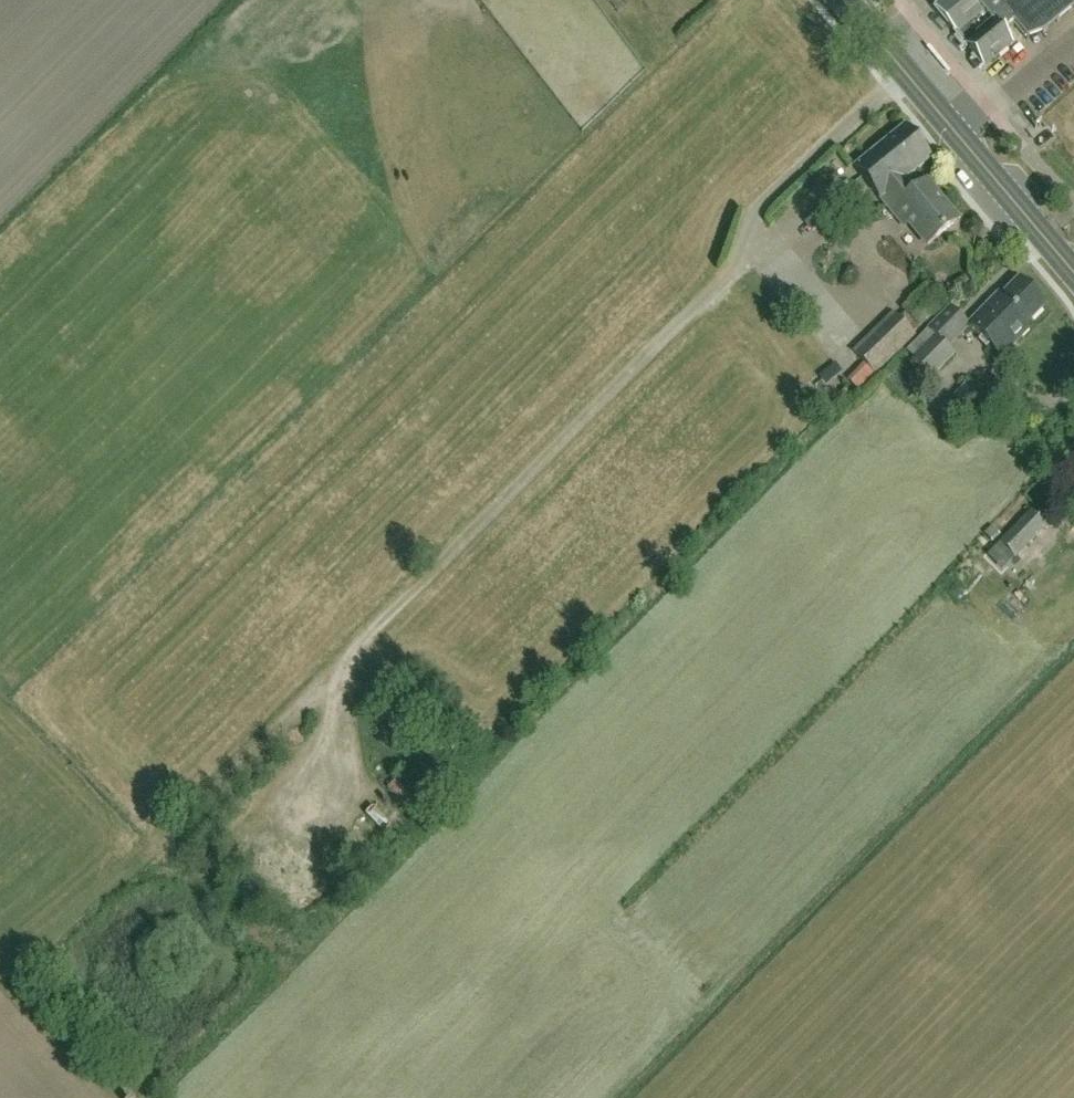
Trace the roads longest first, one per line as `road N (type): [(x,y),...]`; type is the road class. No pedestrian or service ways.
road 1 (secondary): [(847,0),(1073,271)]

